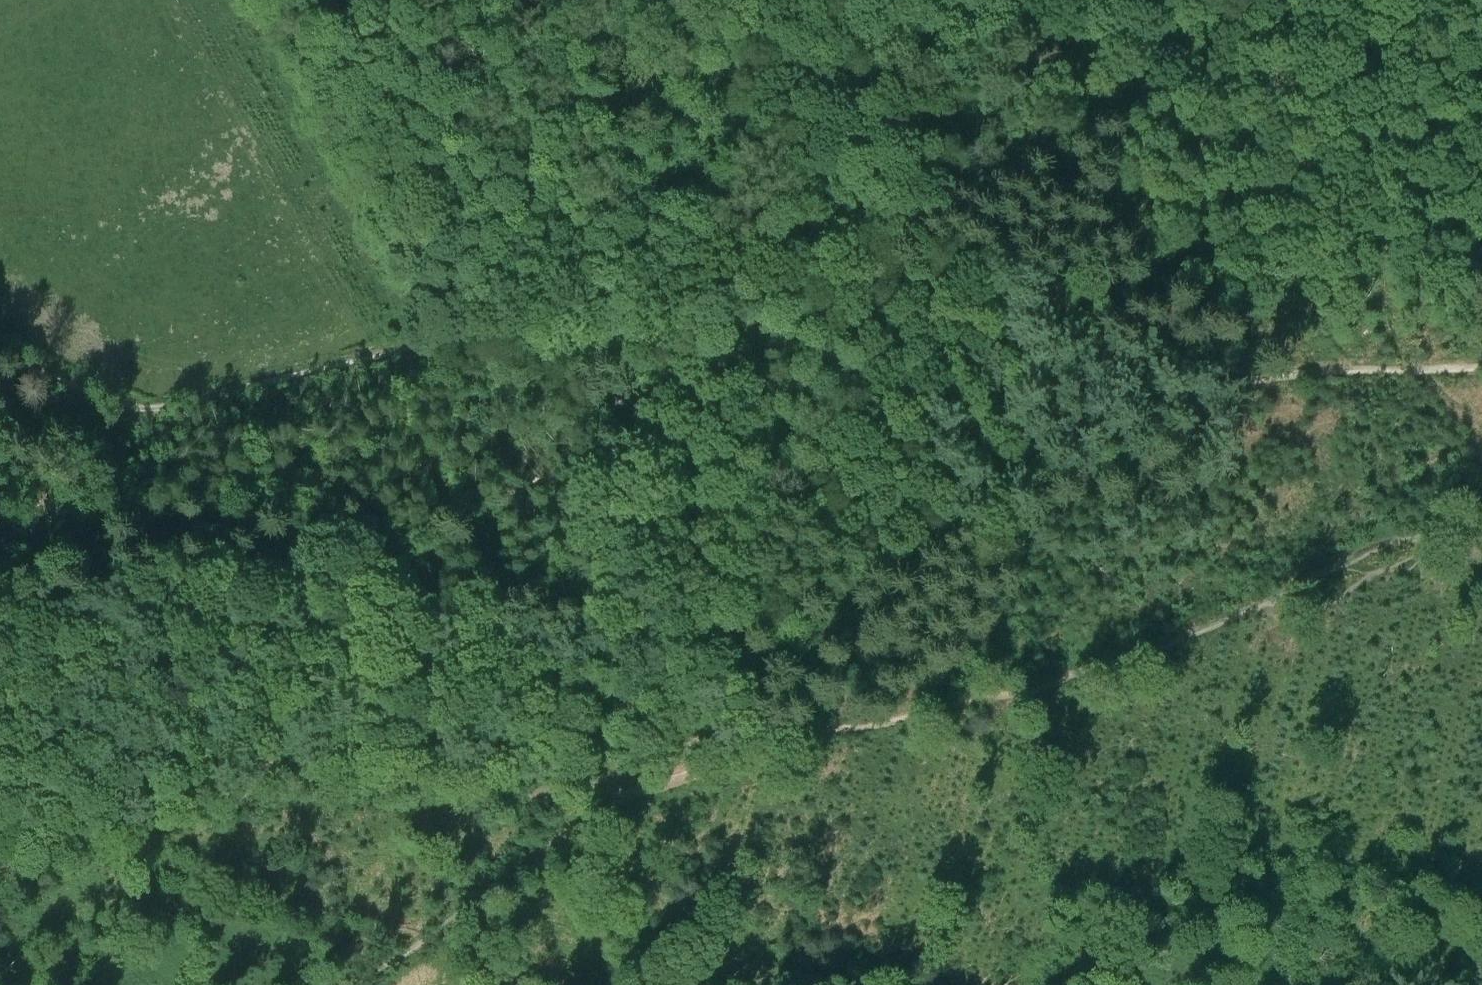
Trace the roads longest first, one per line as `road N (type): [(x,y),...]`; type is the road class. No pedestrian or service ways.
road 1 (track): [(618,794),(855,725),(1015,698),(1182,644),(1368,552),(1451,529)]
road 2 (track): [(923,262),(1001,262),(1115,347),(1178,378),(1240,383),(1315,372),(1481,366)]
road 3 (track): [(0,359),(154,410),(466,336)]
road 4 (track): [(466,336),(713,323),(923,262)]
road 5 (track): [(358,984),(471,912),(618,794)]

